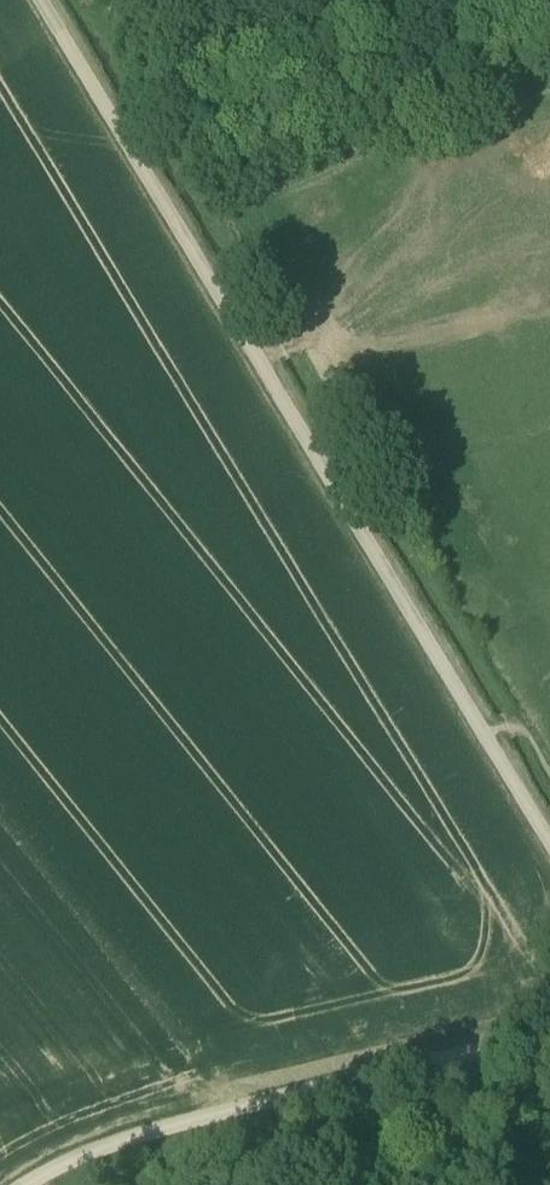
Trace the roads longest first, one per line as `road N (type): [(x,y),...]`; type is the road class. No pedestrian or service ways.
road 1 (unclassified): [(35,0),(549,843)]
road 2 (unclassified): [(549,1028),(44,1156),(8,1184)]

